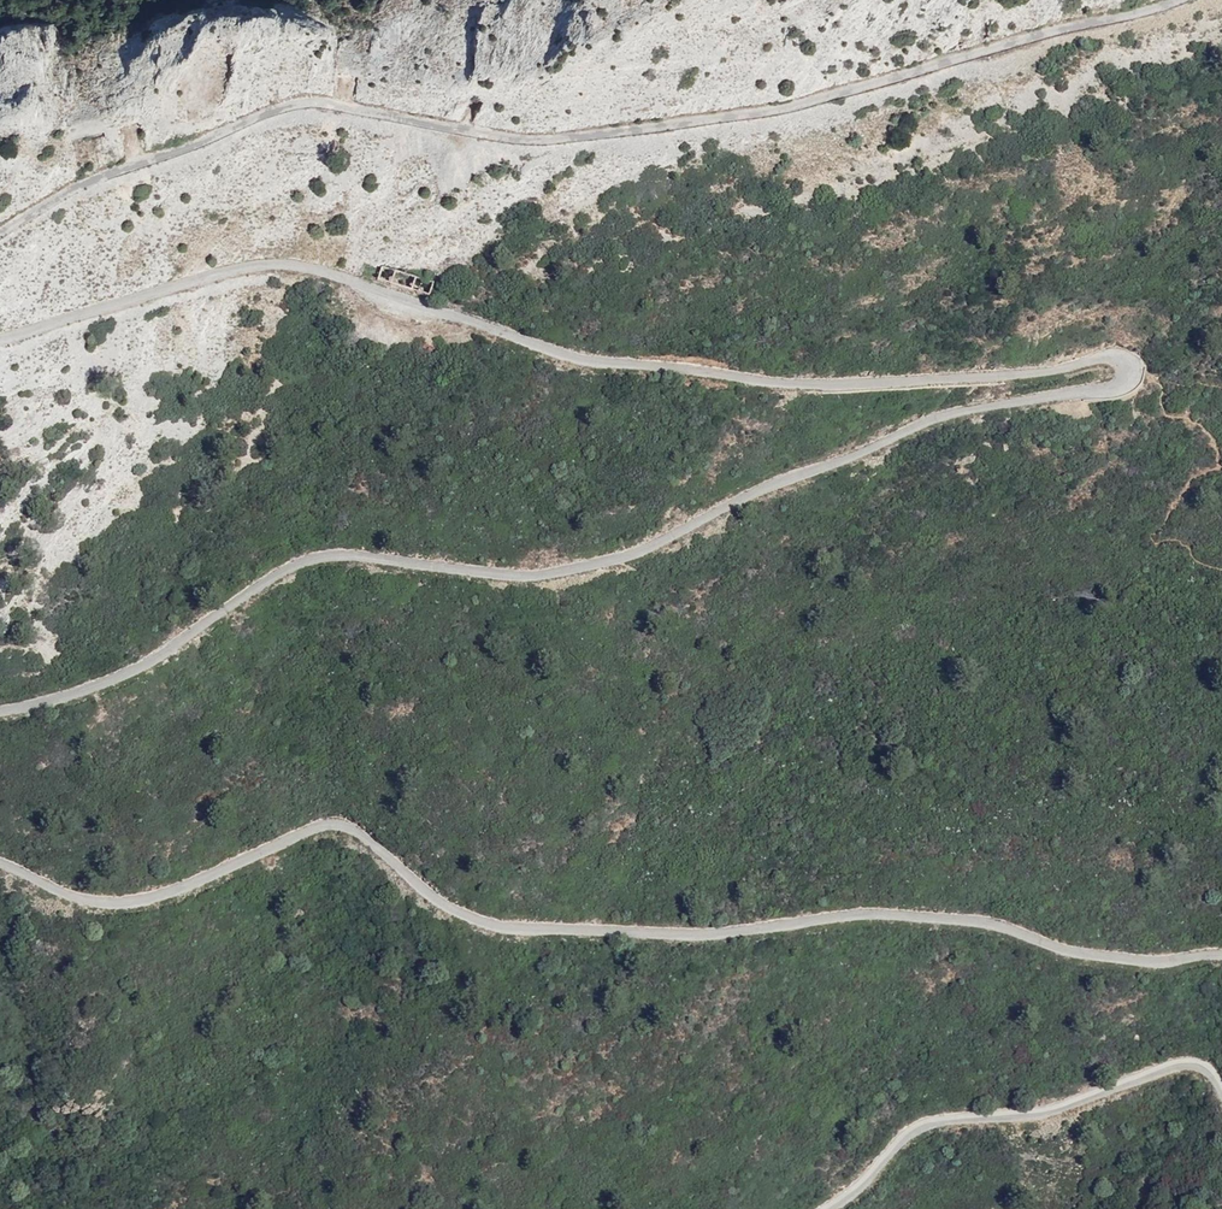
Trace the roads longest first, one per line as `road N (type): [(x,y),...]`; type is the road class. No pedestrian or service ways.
road 1 (unclassified): [(0,705),(72,691),(161,654),(315,549),(538,572),(642,551),(822,463),(945,417),(1086,389),(1123,389),(1140,373),(1118,352),(863,384),(604,362),(305,265),(199,281),(0,338)]
road 2 (unclassified): [(1221,952),(1157,959),(909,914),(734,931),(541,930),(458,911),(392,851),(333,819),(182,884),(122,899),(61,888),(0,860)]
road 3 (unclassified): [(0,227),(95,177),(298,98),(526,140),(810,102),(1168,0)]
road 4 (unclassified): [(820,1208),(866,1179),(897,1139),(925,1125),(1041,1111),(1181,1062),(1199,1063),(1221,1089)]

